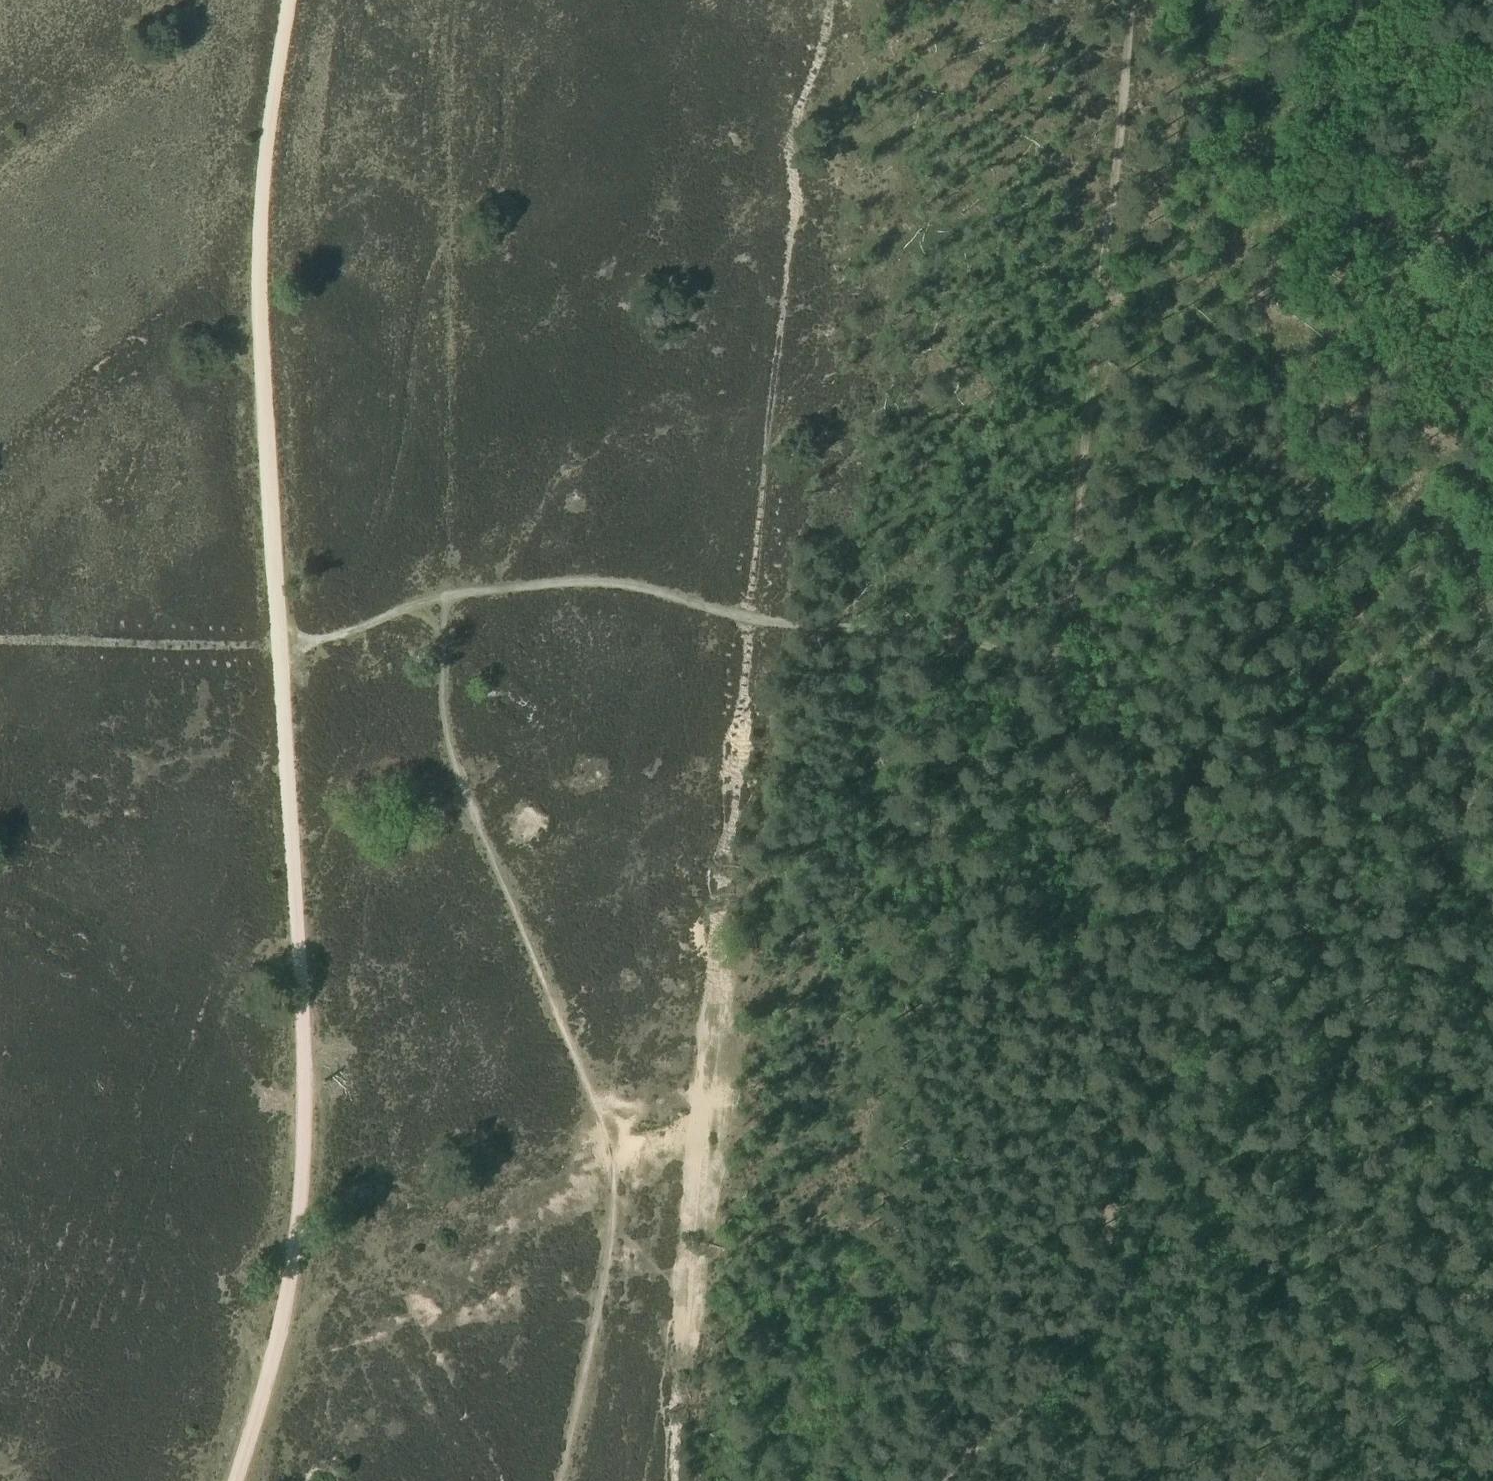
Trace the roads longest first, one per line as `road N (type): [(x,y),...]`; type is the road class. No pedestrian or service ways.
road 1 (track): [(941,1480),(1081,1333),(1101,1298),(1109,1250),(1088,1093),(1066,1014),(1078,875),(1073,824),(1056,779),(1057,673),(912,631),(749,619),(593,579),(445,604),(276,650)]
road 2 (track): [(276,650),(299,979),(300,1137),(292,1253),(233,1480)]
road 3 (track): [(1126,0),(1074,577),(1057,673)]
road 4 (track): [(287,0),(257,222),(276,650)]

